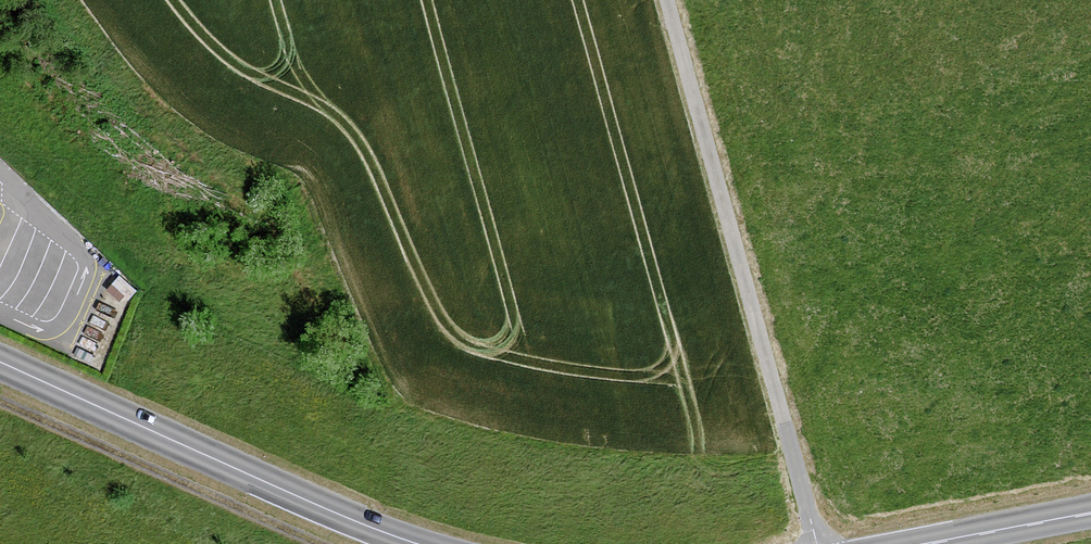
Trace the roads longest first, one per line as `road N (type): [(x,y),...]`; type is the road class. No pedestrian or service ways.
road 1 (unclassified): [(819,543),(667,0)]
road 2 (secondary): [(0,361),(420,543)]
road 3 (track): [(0,402),(319,543)]
road 4 (secondary): [(918,543),(1090,511)]

